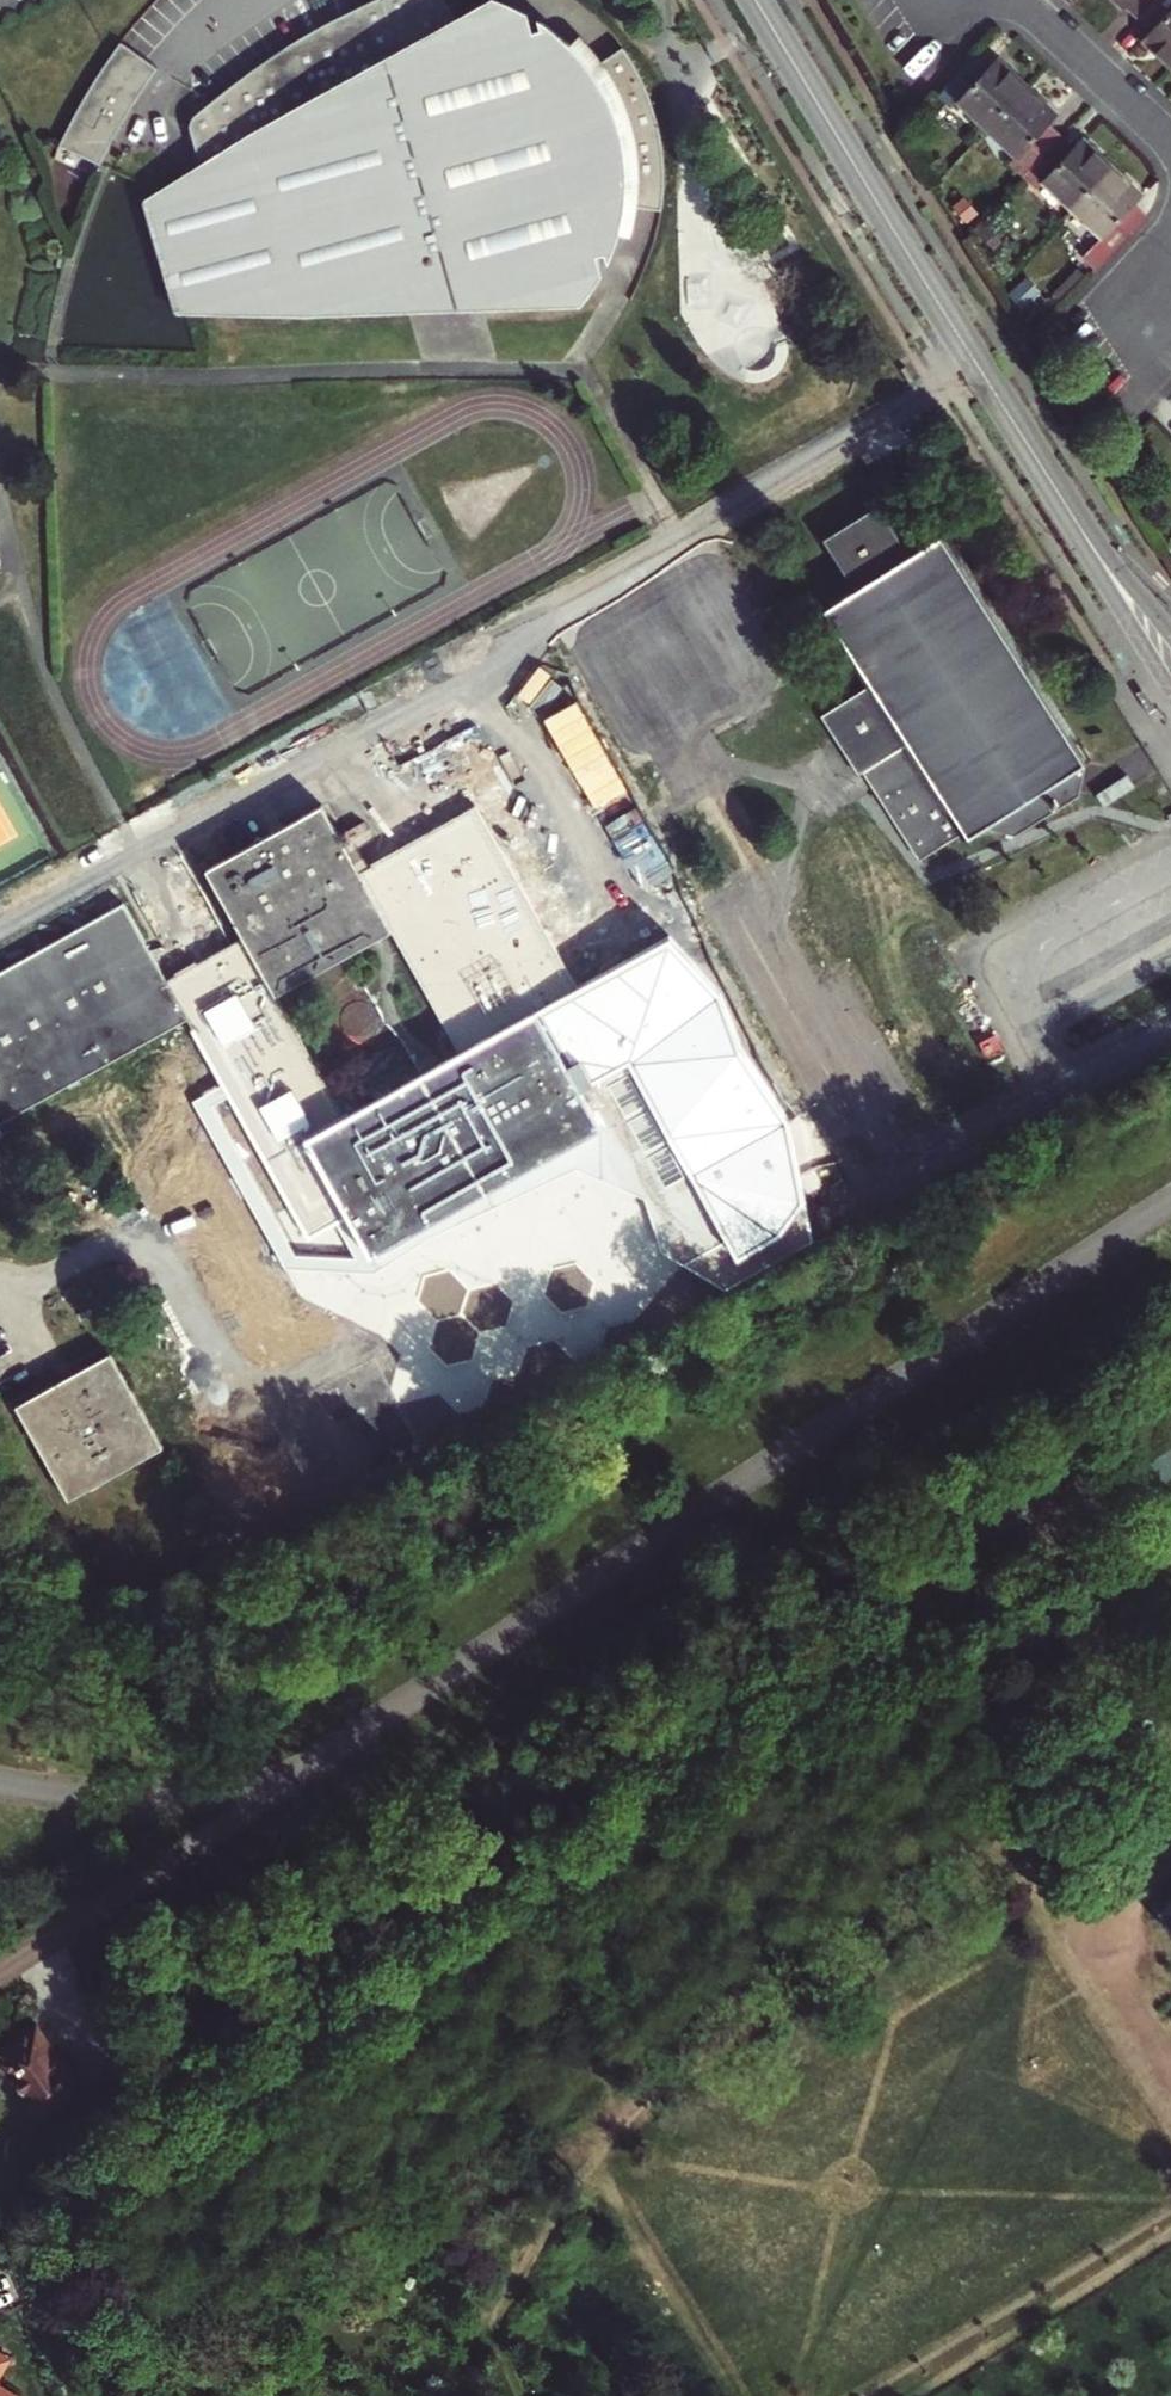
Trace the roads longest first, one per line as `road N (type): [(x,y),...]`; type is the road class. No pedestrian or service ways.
road 1 (residential): [(1170,1204),(296,1780)]
road 2 (secondary): [(1065,504),(757,0)]
road 3 (residential): [(296,1780),(0,1975)]
road 4 (residential): [(296,1780),(165,1795),(0,1781)]
road 5 (secondary): [(1065,504),(1170,691)]
road 6 (residential): [(1022,0),(1170,143)]
road 7 (secondary): [(1170,628),(1065,504)]

